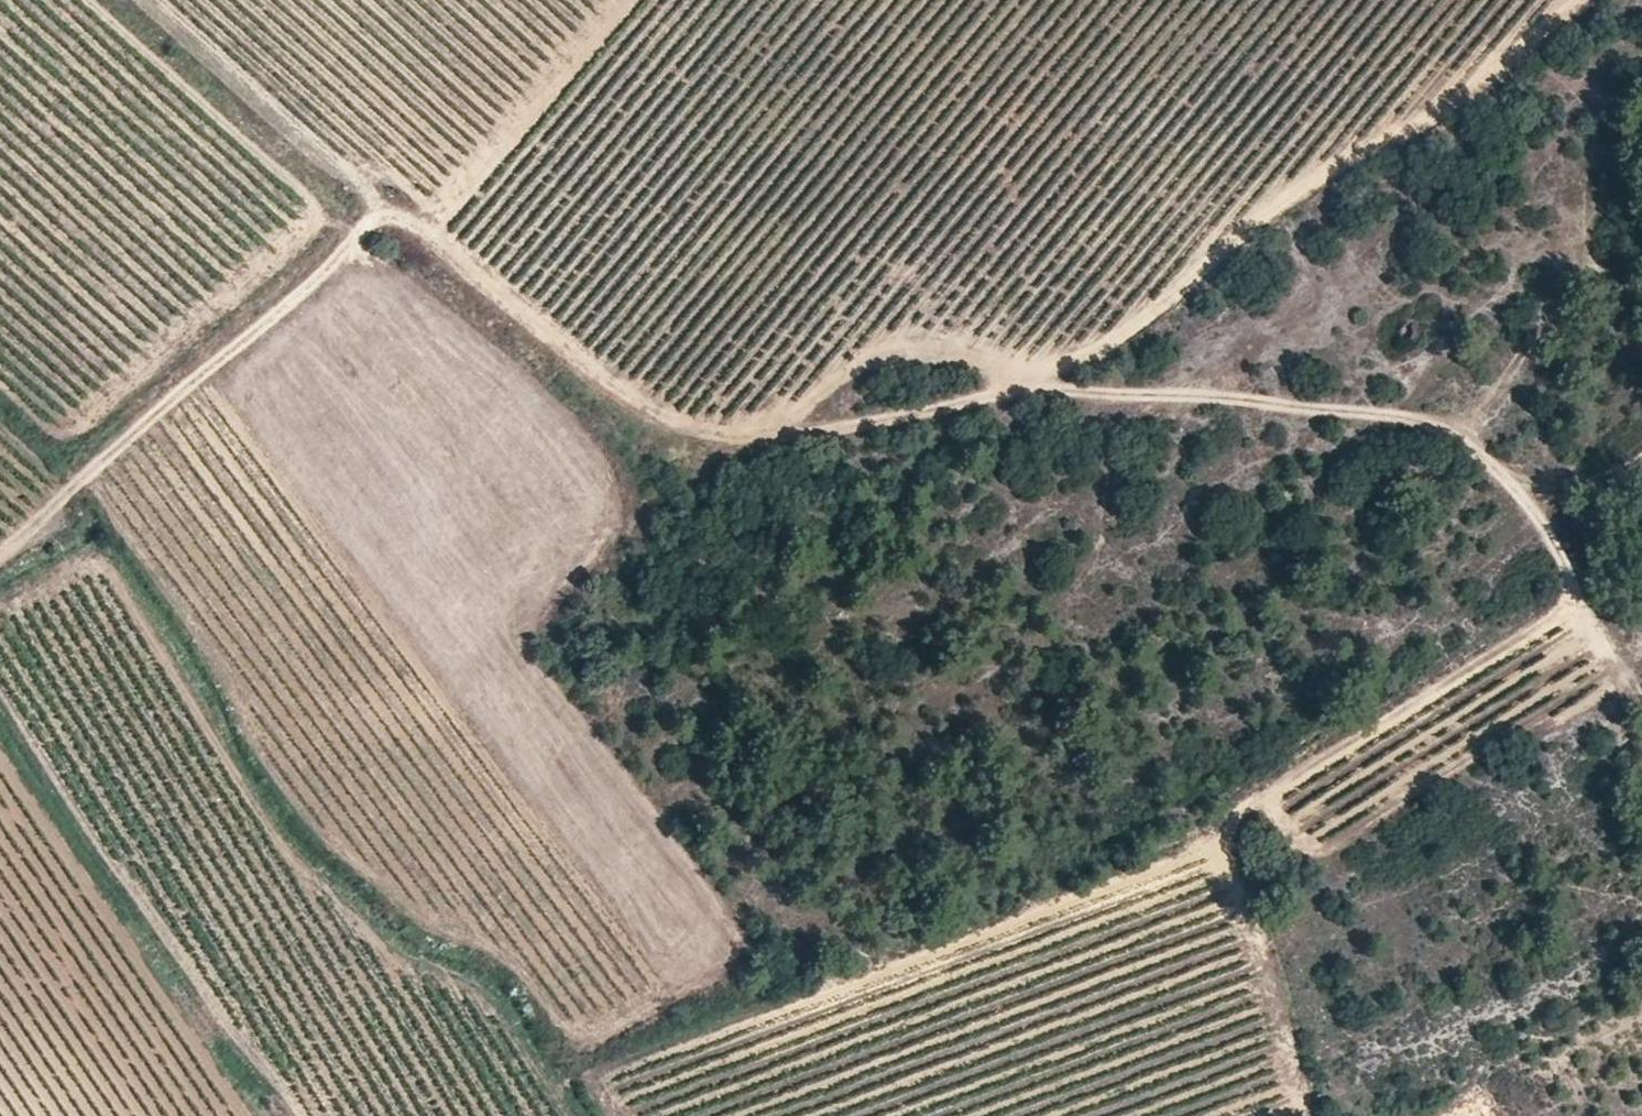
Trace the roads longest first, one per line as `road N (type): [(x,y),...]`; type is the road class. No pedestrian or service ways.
road 1 (track): [(0,551),(388,212),(421,226),(513,310),(656,415),(713,428),(788,433),(1053,389),(1217,399),(1440,428),(1470,437),(1531,505),(1641,465)]
road 2 (track): [(1030,391),(1161,303),(1336,167),(1464,98),(1578,0)]

